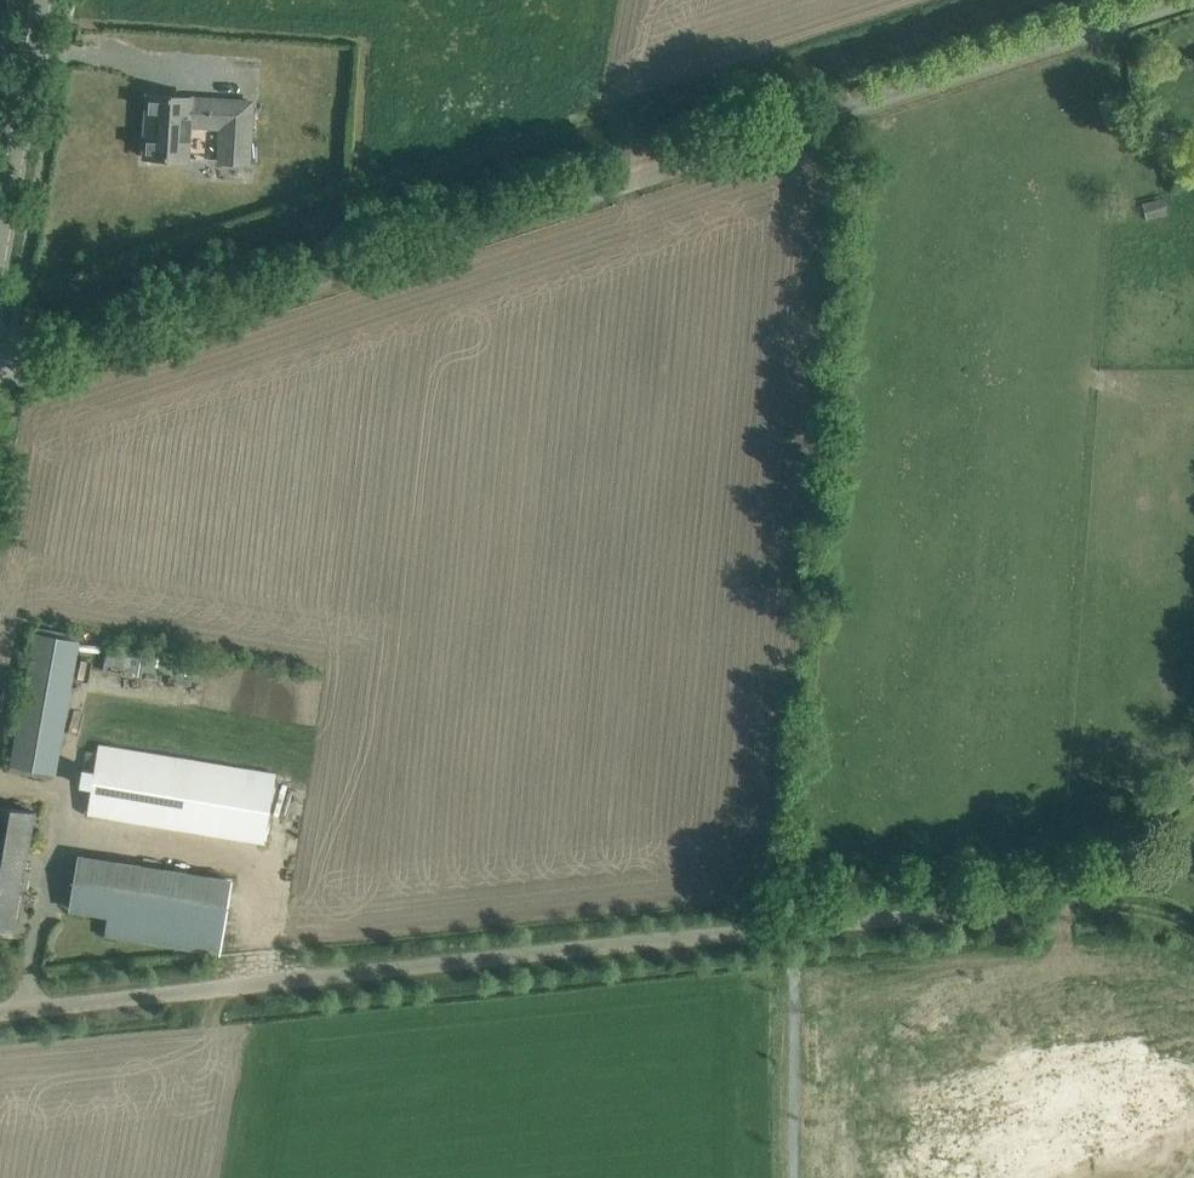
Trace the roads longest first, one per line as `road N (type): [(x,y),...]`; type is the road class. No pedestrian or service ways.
road 1 (unclassified): [(0,368),(57,367),(1136,0)]
road 2 (unclassified): [(0,1009),(1066,895)]
road 3 (tertiary): [(0,252),(45,0)]

